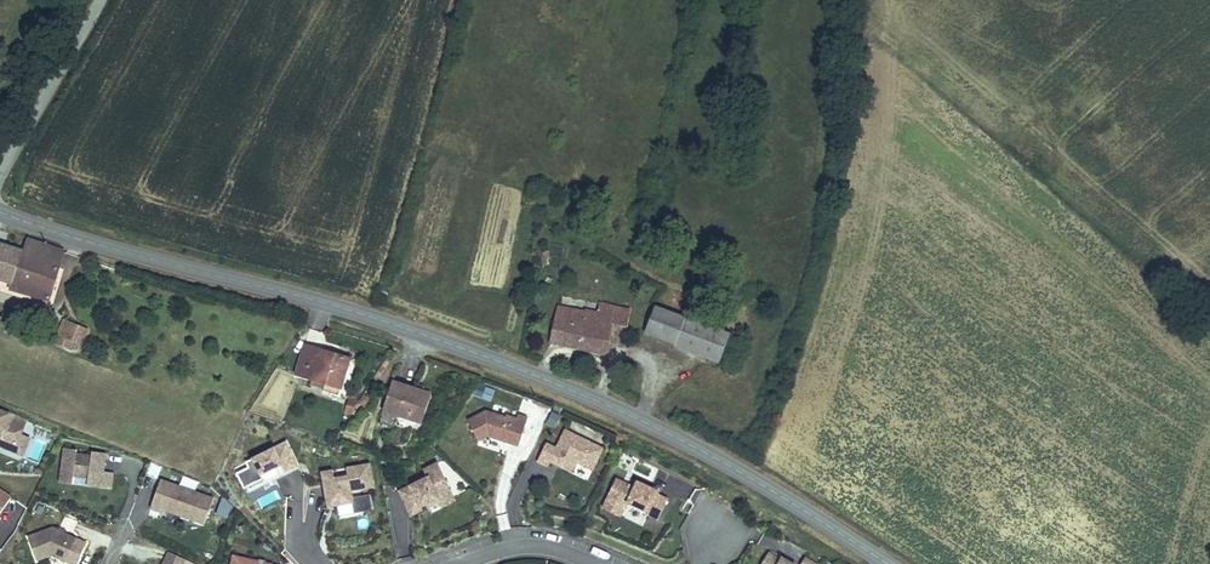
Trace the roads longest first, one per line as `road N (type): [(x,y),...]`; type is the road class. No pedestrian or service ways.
road 1 (secondary): [(0,211),(510,365),(675,435),(886,563)]
road 2 (unclassified): [(0,173),(88,0)]
road 3 (residential): [(443,563),(527,543),(608,563)]

